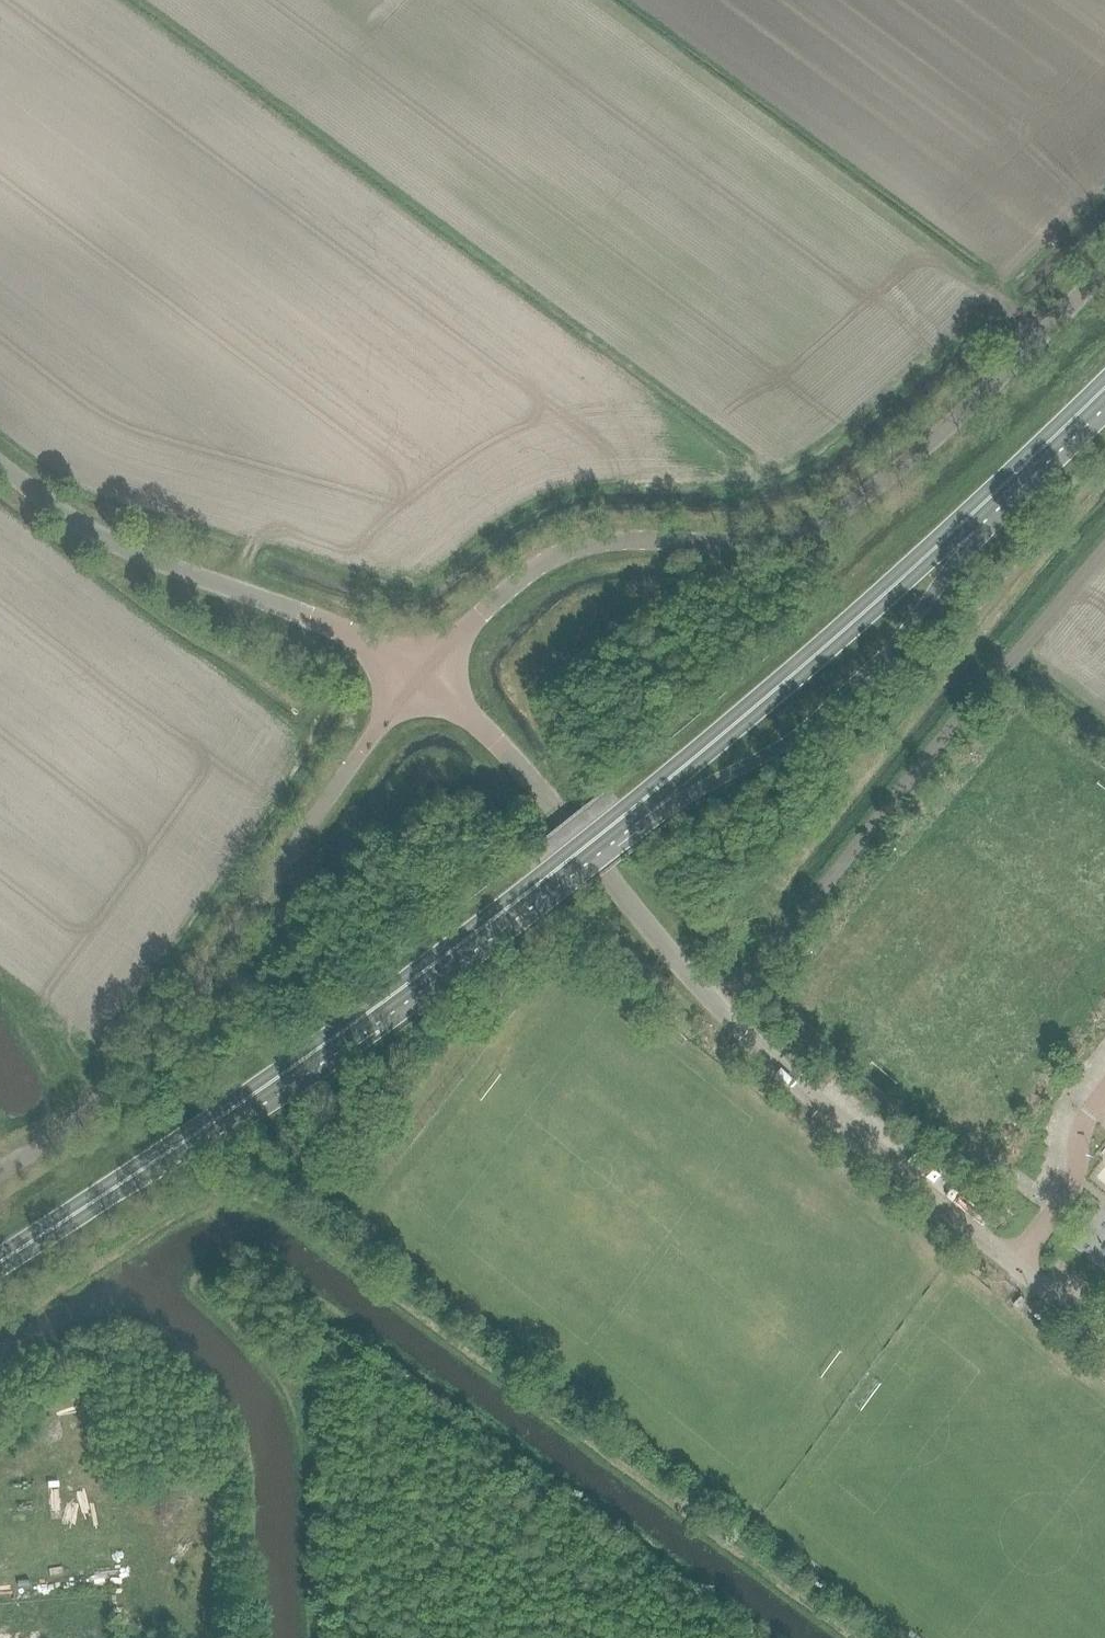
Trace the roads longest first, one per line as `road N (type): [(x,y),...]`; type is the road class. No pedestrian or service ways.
road 1 (unclassified): [(1016,1266),(747,1035),(492,734),(418,673)]
road 2 (unclassified): [(418,673),(523,576),(568,552),(638,539),(763,541),(841,513),(920,454),(1104,272)]
road 3 (trunk): [(0,1262),(264,1090),(551,875)]
road 4 (unclassified): [(0,1175),(76,1125),(145,1063),(418,673)]
road 5 (trunk): [(627,816),(982,507),(1104,389)]
road 6 (unclassified): [(418,673),(342,628),(119,545),(0,465)]
road 7 (residential): [(1016,1266),(1067,1193),(1080,1134),(1104,1094)]

